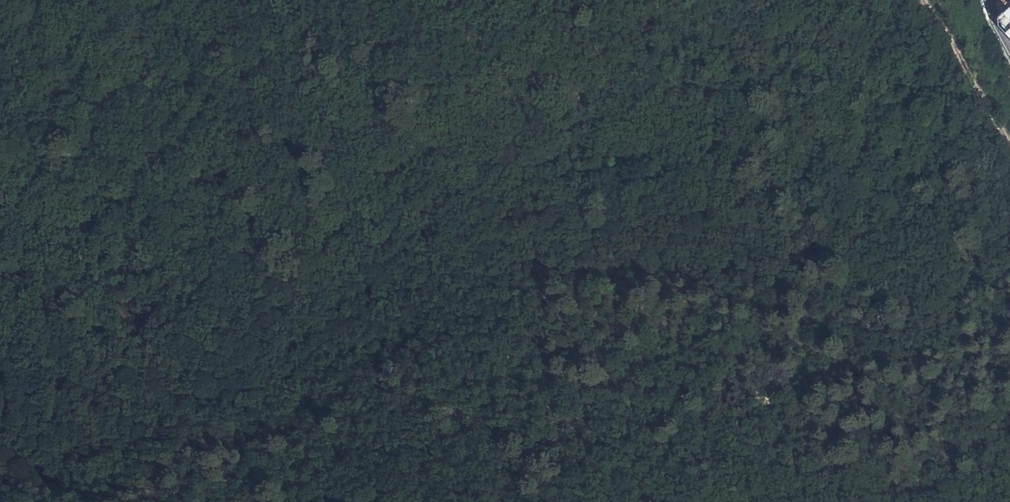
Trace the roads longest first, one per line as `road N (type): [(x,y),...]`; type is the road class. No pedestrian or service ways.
road 1 (track): [(1009,143),(931,0)]

